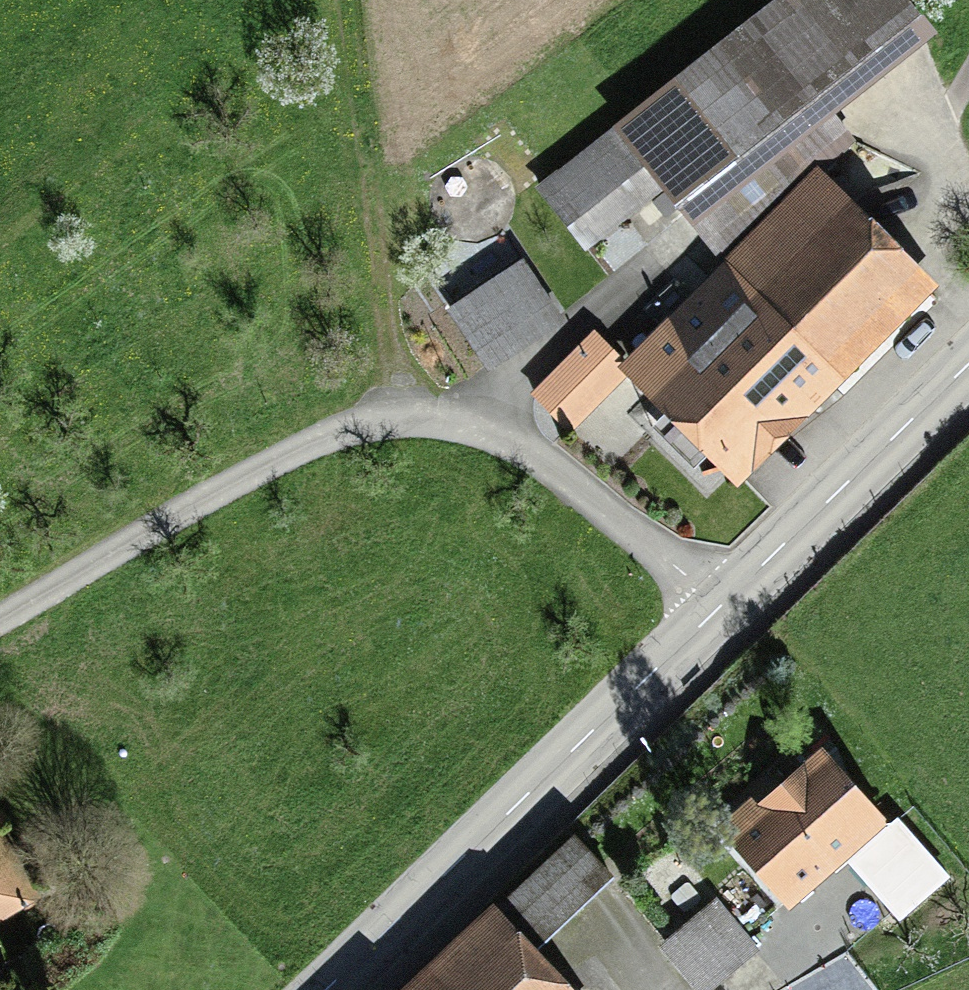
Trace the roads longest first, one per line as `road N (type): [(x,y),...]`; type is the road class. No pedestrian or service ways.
road 1 (residential): [(0,617),(320,437),(395,417),(464,423),(530,451),(721,605)]
road 2 (secondary): [(328,989),(721,605)]
road 3 (track): [(345,8),(395,417)]
road 4 (secondary): [(721,605),(968,363)]

